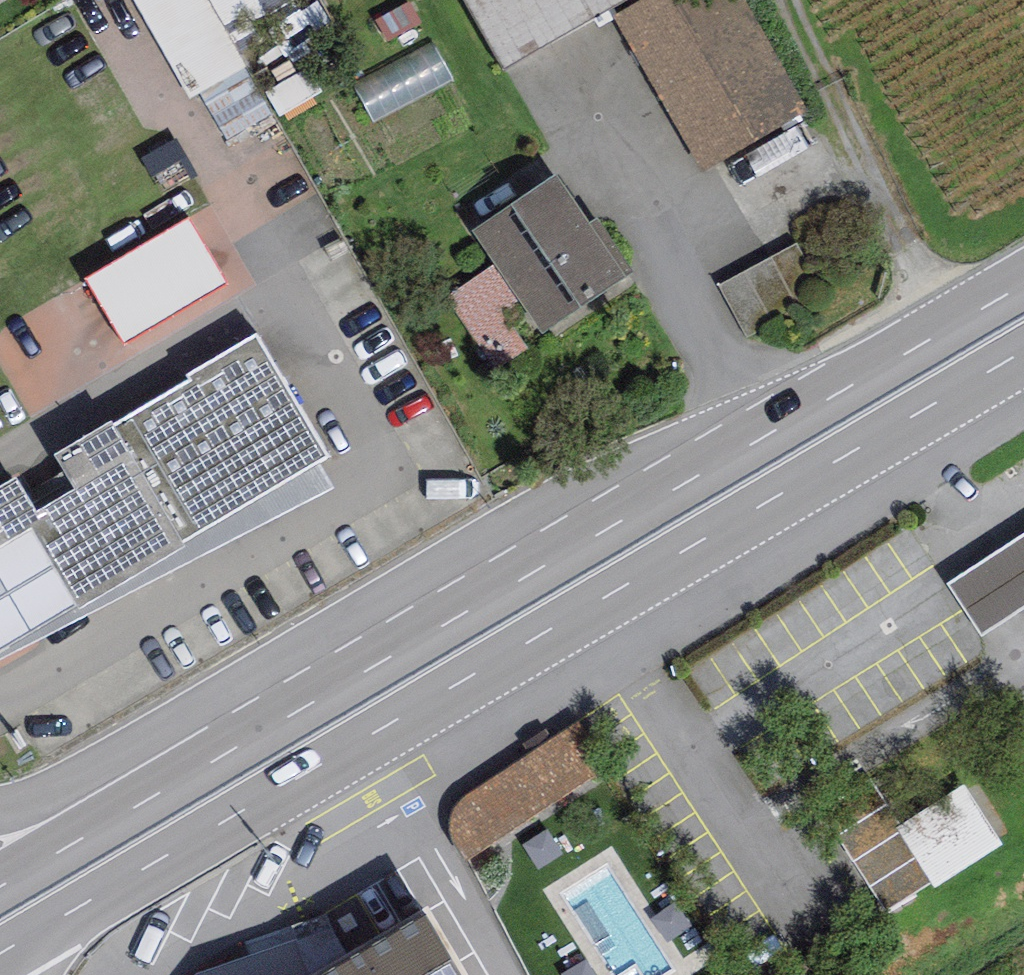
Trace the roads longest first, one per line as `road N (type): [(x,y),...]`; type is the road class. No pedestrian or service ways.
road 1 (primary): [(58,925),(1023,357)]
road 2 (primary): [(1023,280),(198,763)]
road 3 (primary): [(198,763),(0,883)]
road 4 (unclassified): [(198,763),(0,812)]

